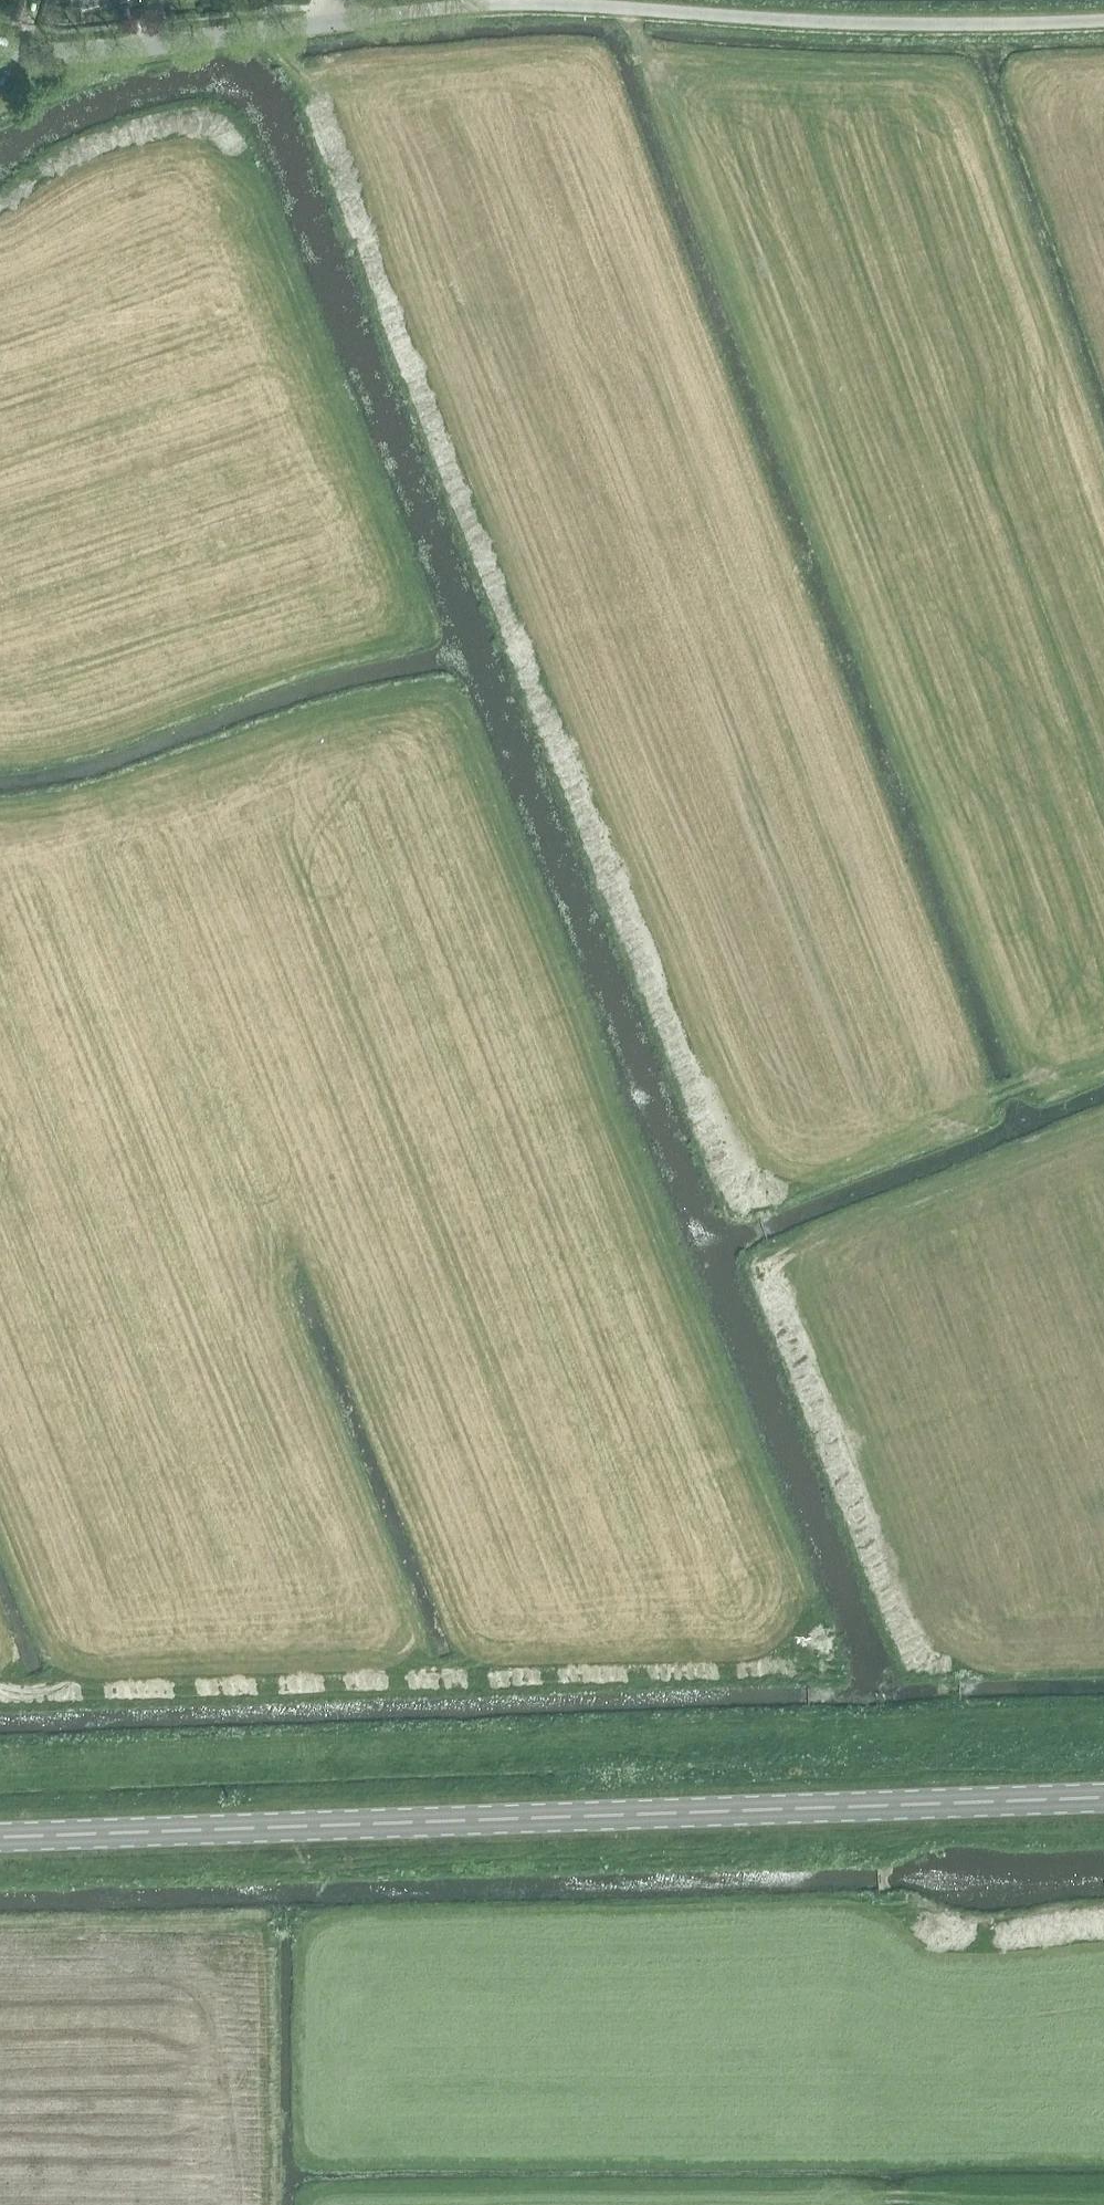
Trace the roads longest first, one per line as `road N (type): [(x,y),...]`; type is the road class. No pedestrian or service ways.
road 1 (primary): [(0,1837),(1103,1798)]
road 2 (unclassified): [(338,22),(512,3),(844,22),(1103,20)]
road 3 (residential): [(338,22),(80,54),(0,47)]

